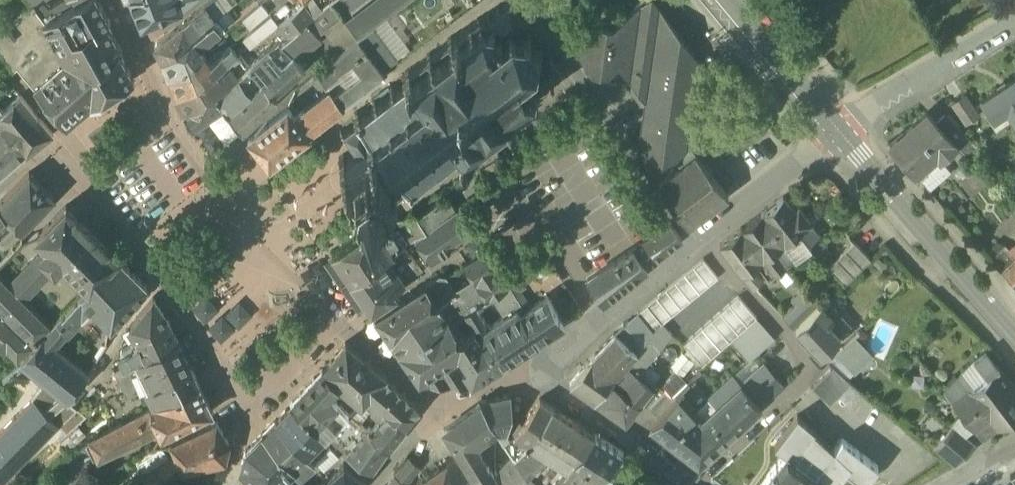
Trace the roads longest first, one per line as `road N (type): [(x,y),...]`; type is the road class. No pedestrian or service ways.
road 1 (residential): [(696,237),(813,364),(705,466),(680,478)]
road 2 (tertiary): [(1014,325),(845,130)]
road 3 (residential): [(258,401),(345,324),(436,396)]
road 4 (residential): [(696,237),(537,378)]
road 5 (residential): [(1014,22),(845,130)]
road 6 (unclassified): [(167,118),(221,192),(144,252)]
road 7 (residential): [(144,252),(258,401)]
road 8 (residential): [(845,130),(696,237)]
road 9 (residential): [(680,478),(537,378)]
road 10 (tertiary): [(845,130),(734,0)]
road 11 (residential): [(118,0),(169,98),(167,118)]

